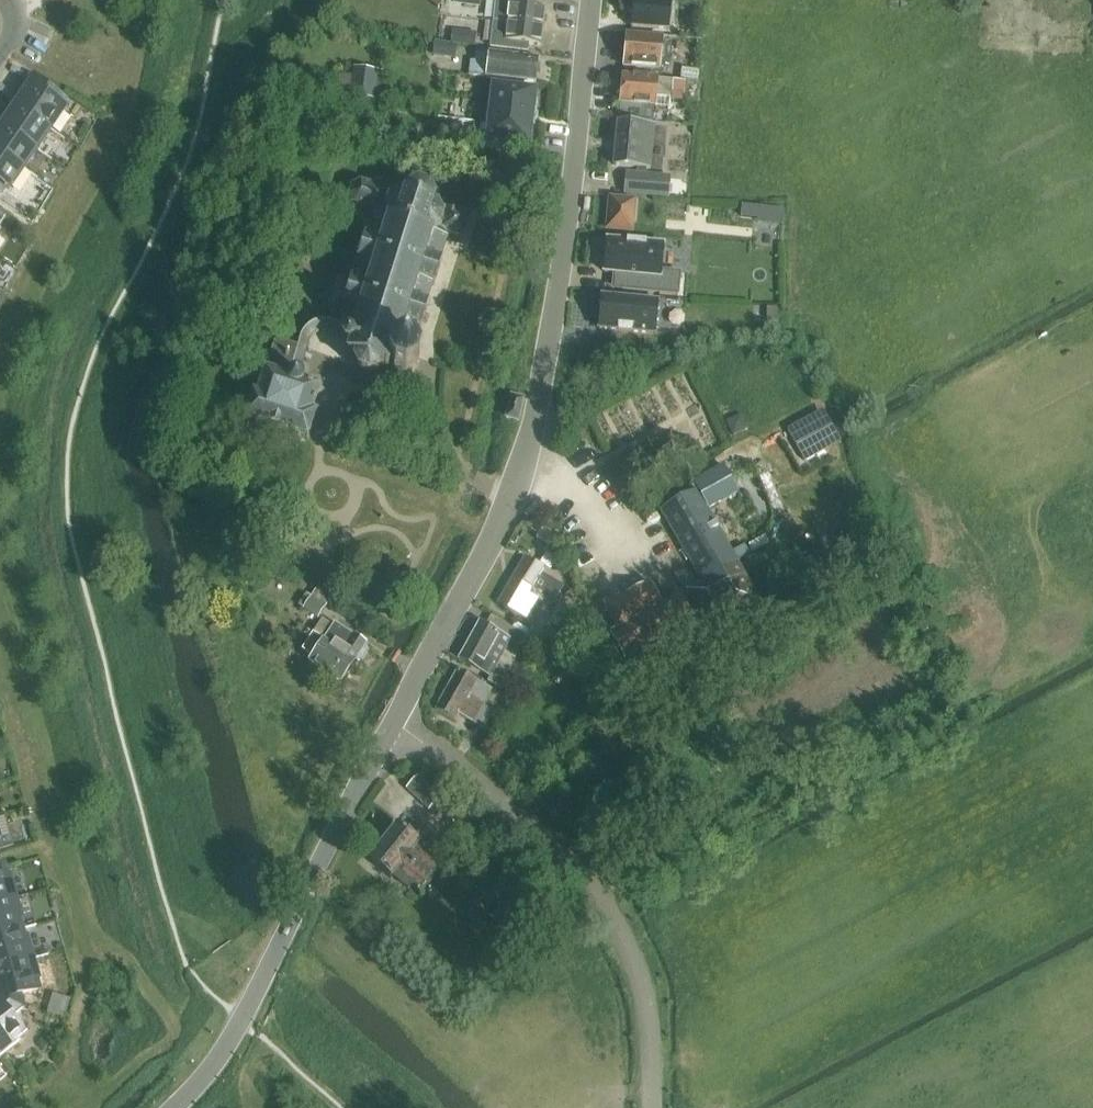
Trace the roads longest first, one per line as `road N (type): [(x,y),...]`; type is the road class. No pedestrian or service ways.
road 1 (unclassified): [(398,723),(531,455),(571,222),(589,0)]
road 2 (unclassified): [(652,1107),(646,1001),(603,901),(398,723)]
road 3 (unclassified): [(175,1107),(241,1023),(398,723)]

